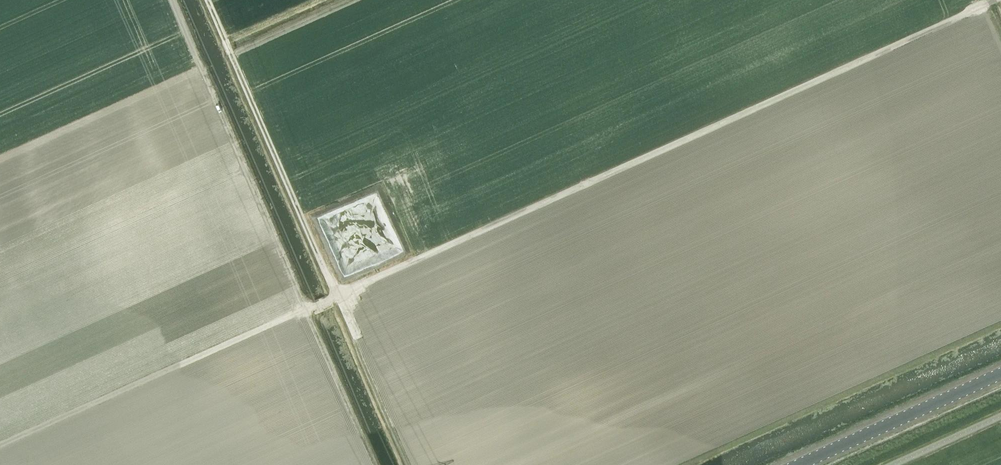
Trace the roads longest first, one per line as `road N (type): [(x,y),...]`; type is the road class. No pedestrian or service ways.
road 1 (track): [(994,0),(331,297)]
road 2 (track): [(0,445),(331,297)]
road 3 (unclassified): [(795,464),(1000,372)]

